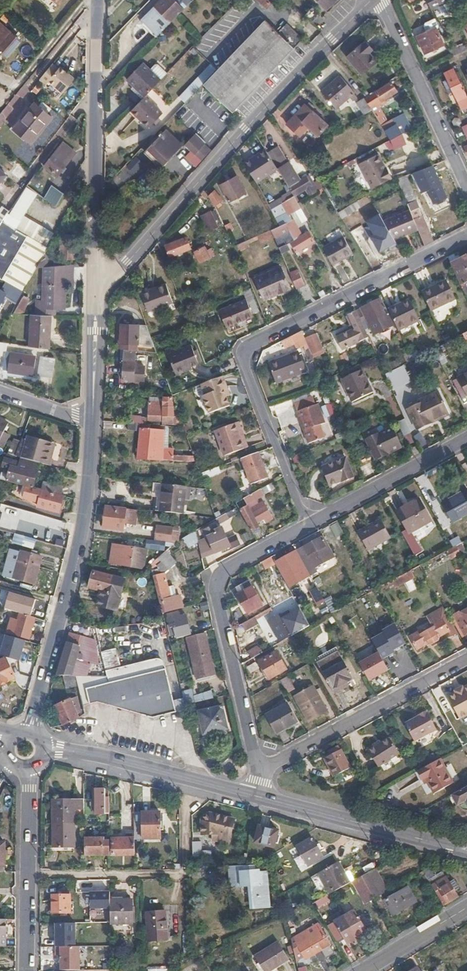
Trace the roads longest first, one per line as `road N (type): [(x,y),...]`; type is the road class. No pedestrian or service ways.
road 1 (residential): [(466,234),(238,351),(308,521)]
road 2 (unclassified): [(371,0),(127,263),(96,279)]
road 3 (tertiary): [(93,418),(79,543),(33,731)]
road 4 (residential): [(308,521),(214,580),(258,771)]
road 5 (tertiary): [(98,0),(96,279)]
road 6 (residential): [(466,657),(258,771)]
road 7 (secondary): [(254,796),(466,853)]
road 8 (residential): [(383,0),(466,184)]
road 9 (residential): [(466,438),(308,521)]
road 10 (residential): [(26,871),(186,873)]
road 11 (secondary): [(46,748),(189,779)]
road 12 (tertiary): [(96,279),(93,418)]

